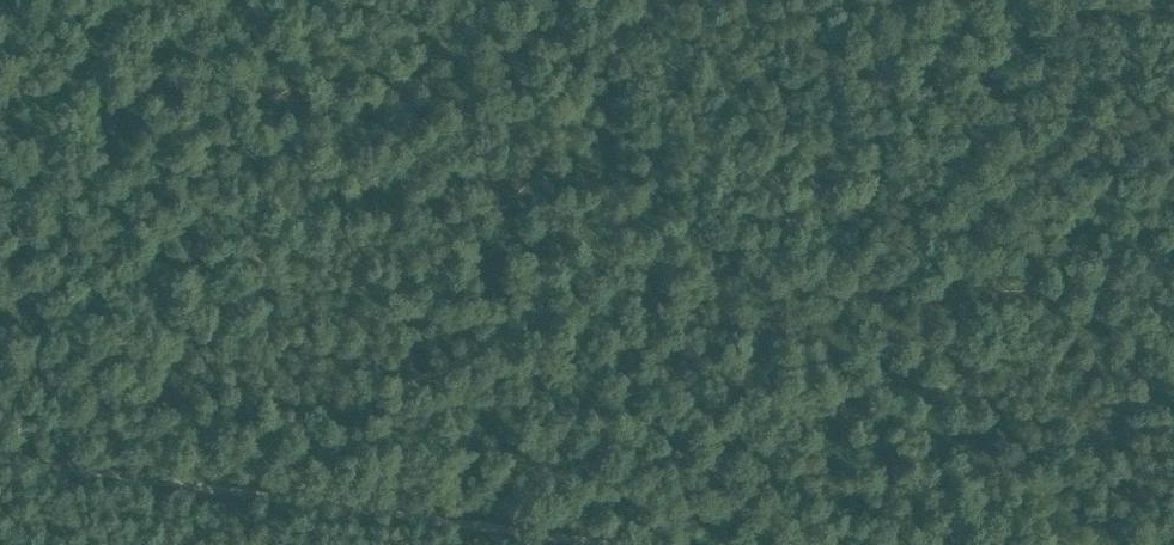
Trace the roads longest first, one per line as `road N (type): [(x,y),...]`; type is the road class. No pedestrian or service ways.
road 1 (track): [(666,544),(0,452)]

